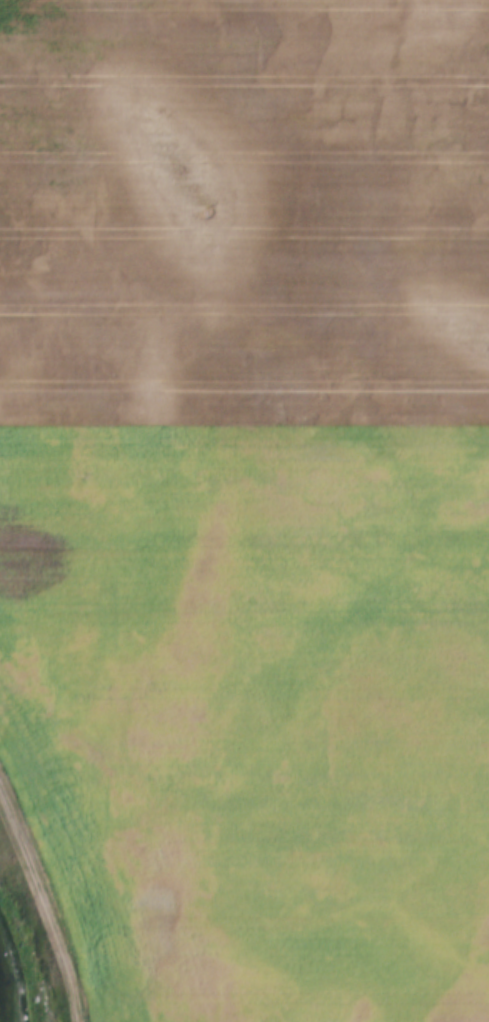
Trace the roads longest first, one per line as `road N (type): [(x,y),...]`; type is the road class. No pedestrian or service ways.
road 1 (track): [(88,1021),(81,979),(0,775)]

